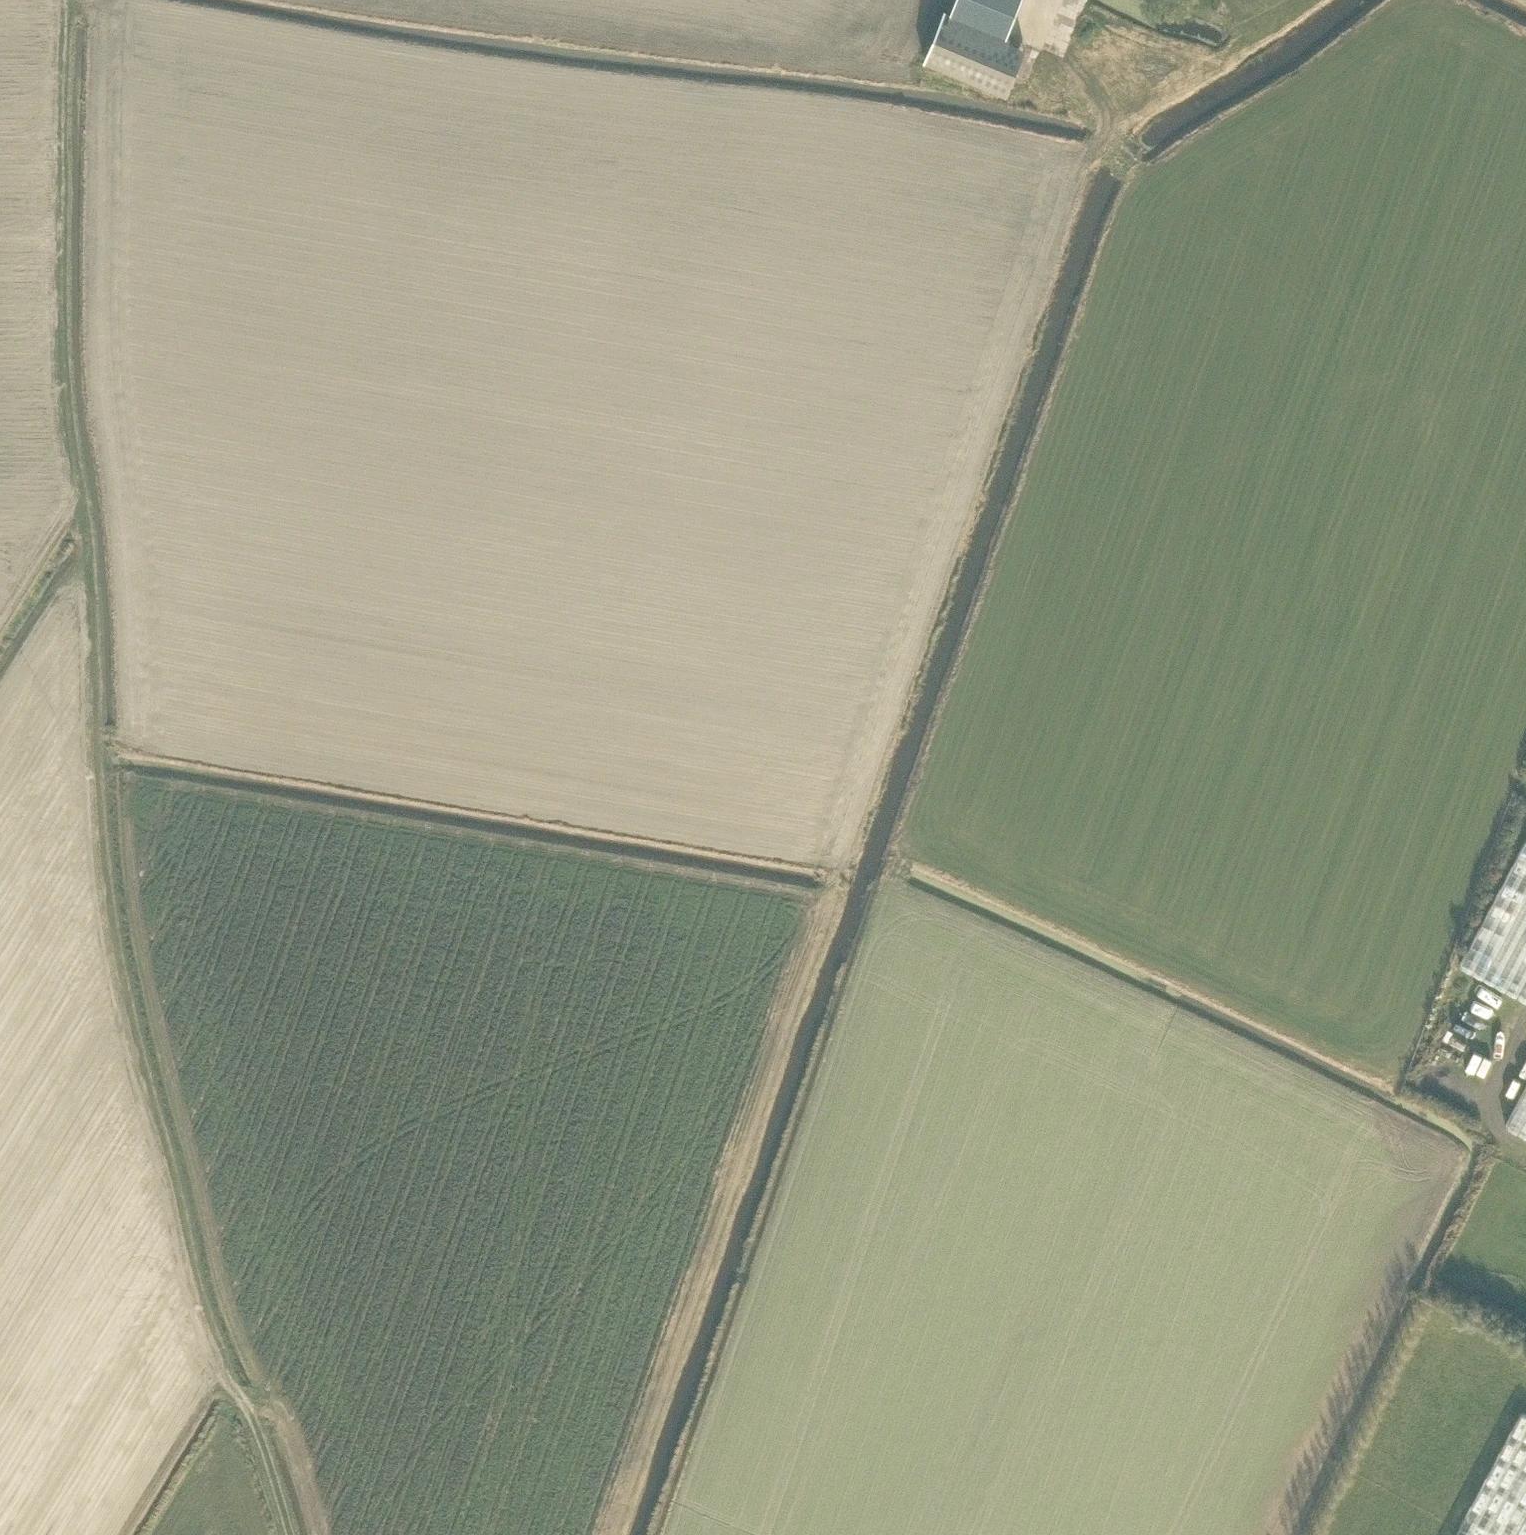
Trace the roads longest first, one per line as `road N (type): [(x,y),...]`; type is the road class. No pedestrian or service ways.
road 1 (track): [(291,1534),(250,1415),(225,1375),(134,1027),(116,922),(94,607),(69,431),(60,0)]

